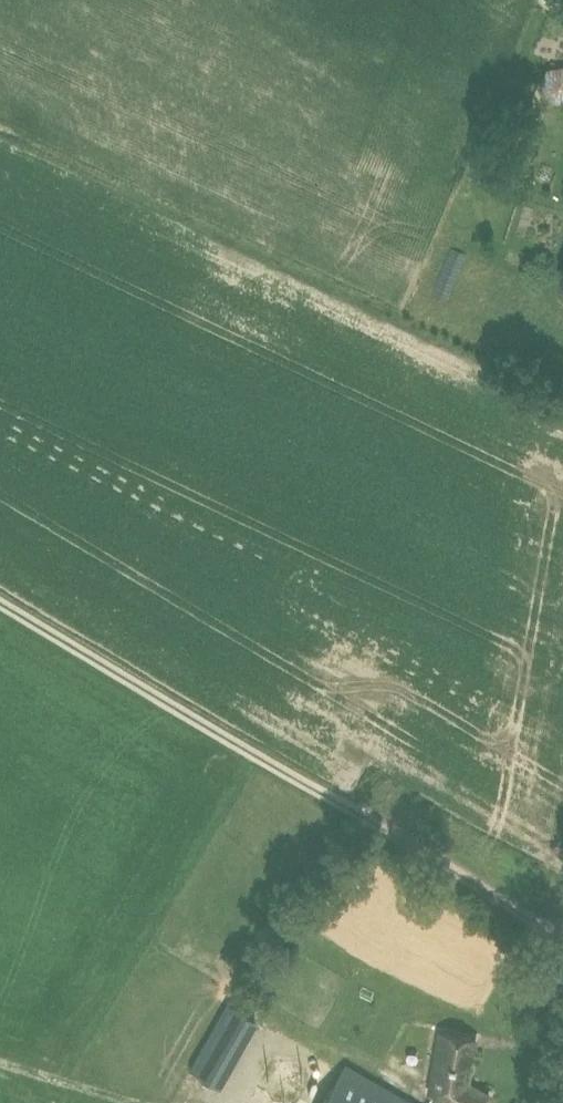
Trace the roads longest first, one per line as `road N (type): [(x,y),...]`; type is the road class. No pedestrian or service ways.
road 1 (track): [(562,932),(465,884),(0,607)]

